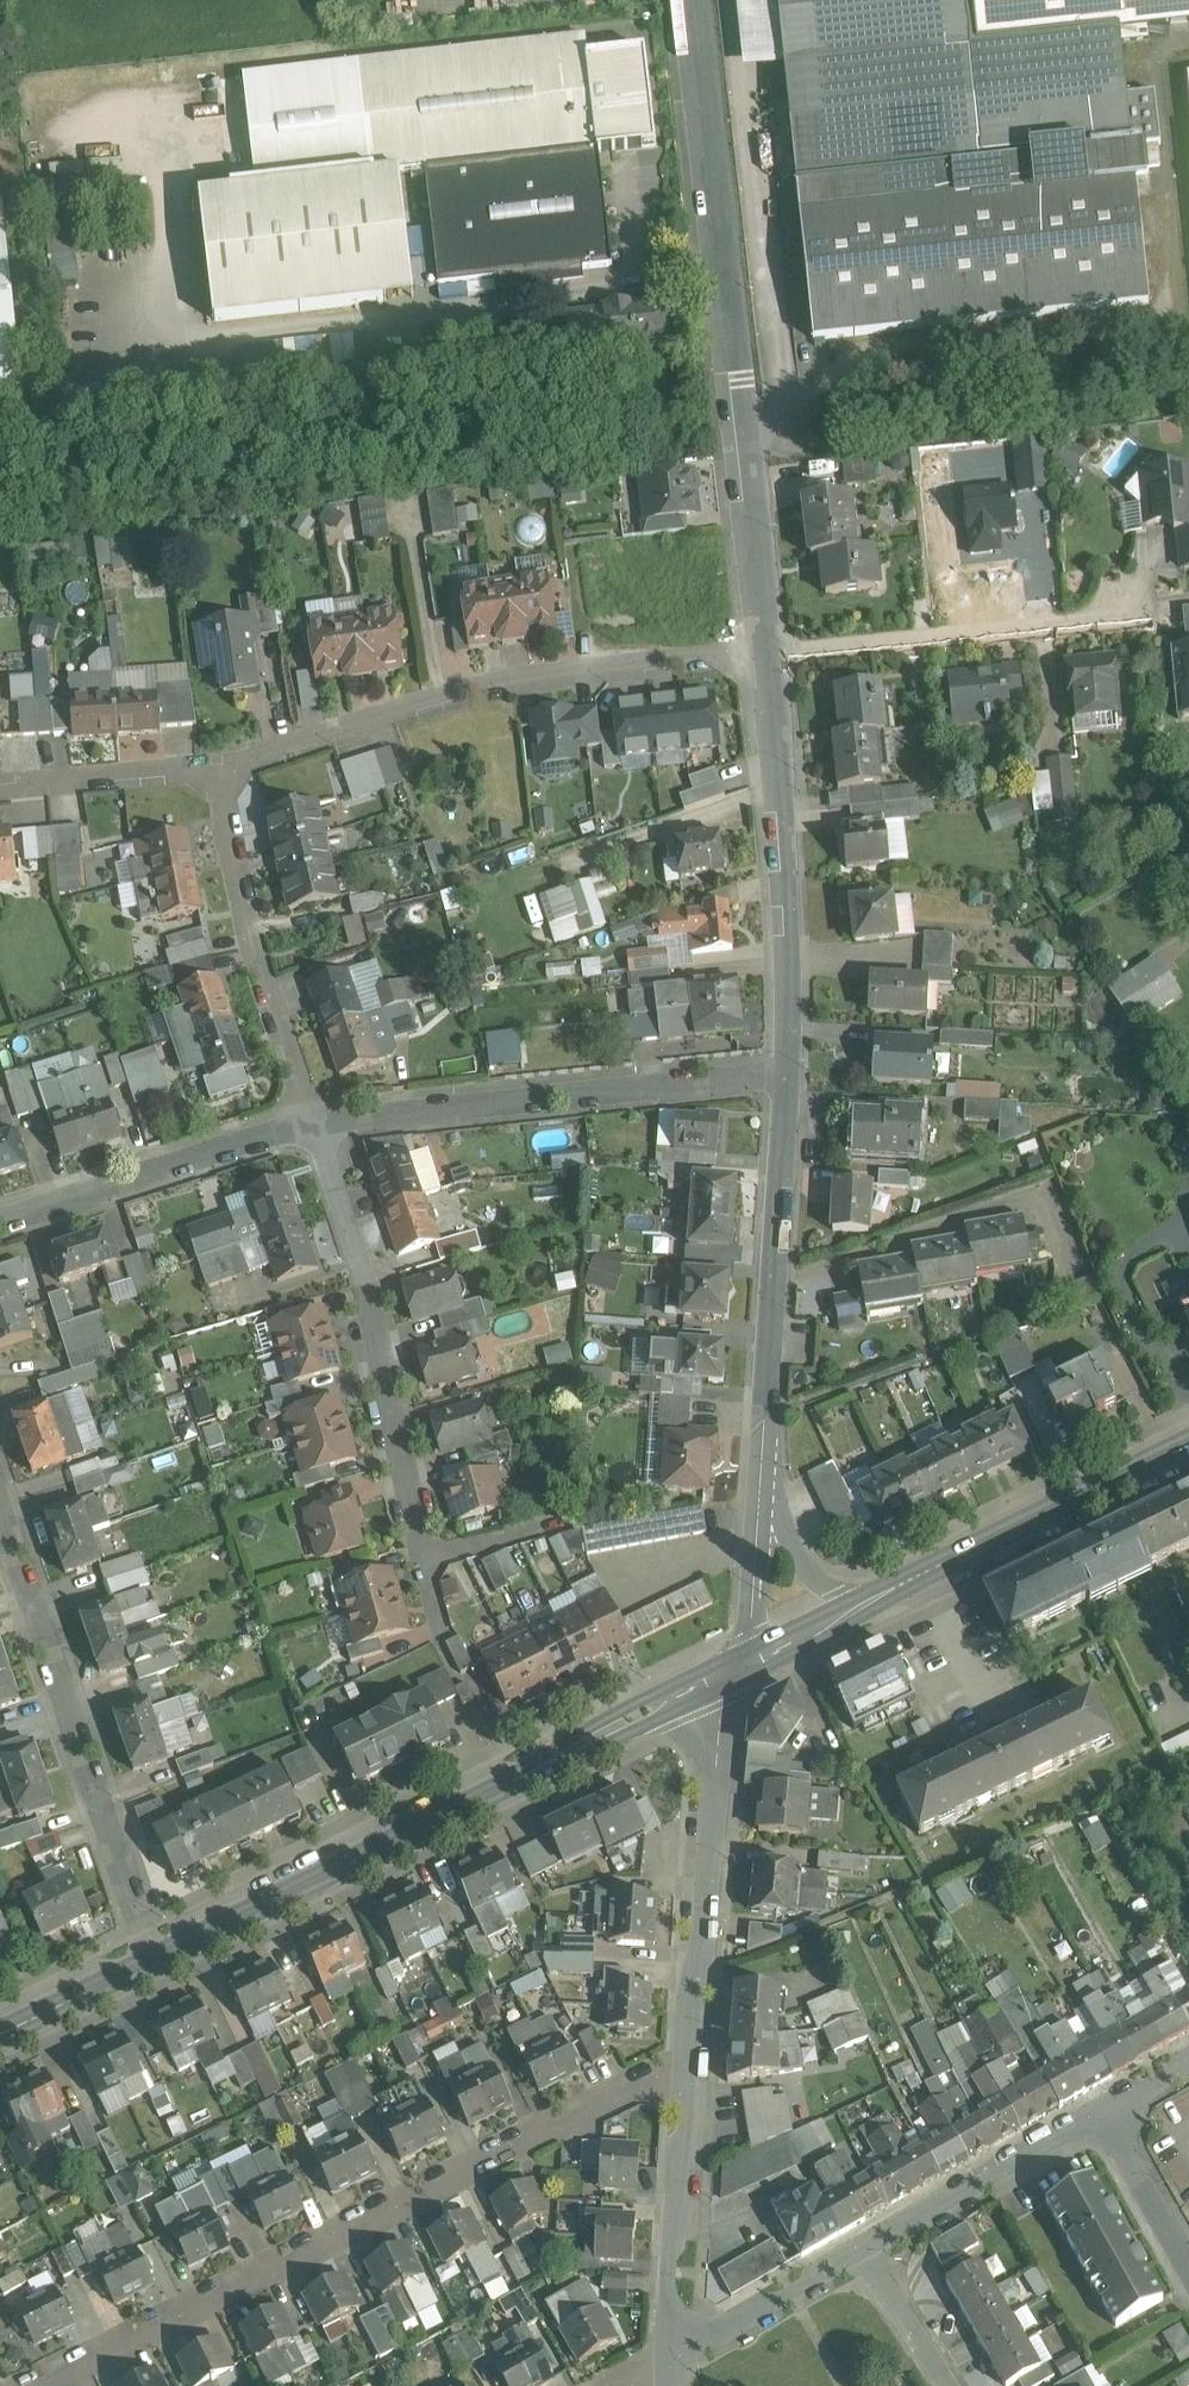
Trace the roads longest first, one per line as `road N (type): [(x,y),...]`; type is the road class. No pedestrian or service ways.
road 1 (residential): [(694,2058),(36,2385)]
road 2 (tertiary): [(151,1960),(765,1655)]
road 3 (residential): [(763,654),(691,0)]
road 4 (residential): [(765,1655),(766,1451),(789,1074)]
road 5 (residential): [(218,773),(464,693),(763,654)]
road 6 (residential): [(151,1960),(0,1495)]
road 7 (residential): [(314,1126),(789,1074)]
road 8 (tertiary): [(765,1655),(1188,1450)]
road 9 (residential): [(314,1126),(365,1292),(426,1561)]
road 10 (residential): [(789,1074),(788,882),(763,654)]
road 11 (residential): [(694,2058),(722,1727),(765,1655)]
road 12 (residential): [(763,654),(1069,627),(1131,598)]
road 13 (residential): [(218,773),(263,971),(314,1126)]
road 14 (residential): [(0,1223),(314,1126)]
road 15 (residential): [(681,2351),(694,2058)]
road 16 (residential): [(865,2246),(1118,2105)]
road 17 (residential): [(0,791),(218,773)]
road 18 (residential): [(681,2351),(865,2246)]
road 19 (tertiary): [(0,2032),(151,1960)]
road 20 (residential): [(951,2385),(865,2246)]
road 21 (residential): [(1118,2105),(1188,2242)]

